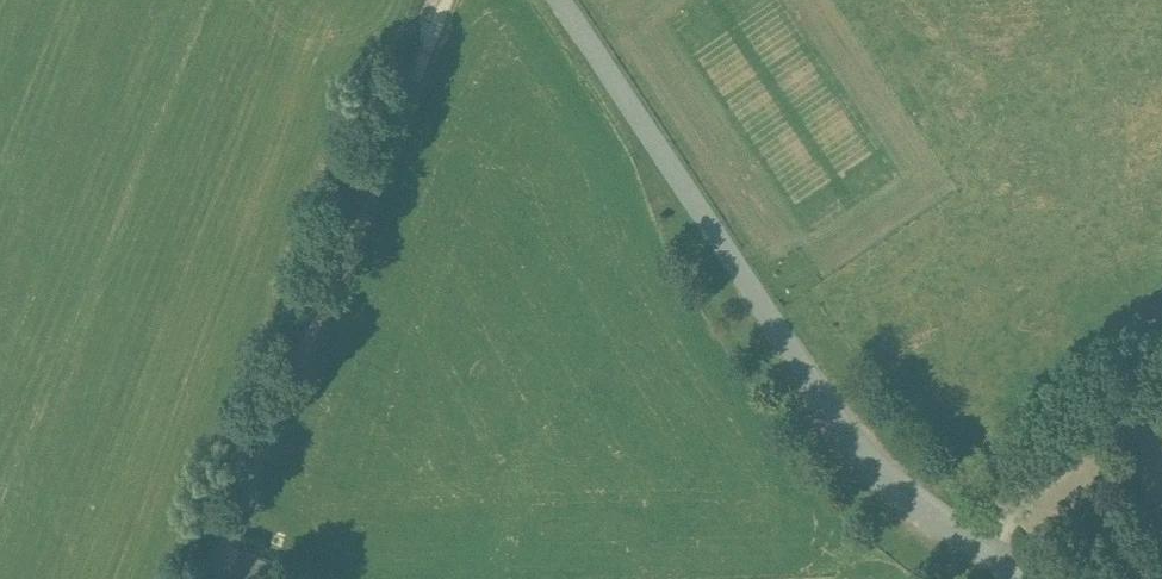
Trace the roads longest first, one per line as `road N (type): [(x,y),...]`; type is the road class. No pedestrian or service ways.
road 1 (unclassified): [(1044,578),(911,490),(855,432),(562,0)]

